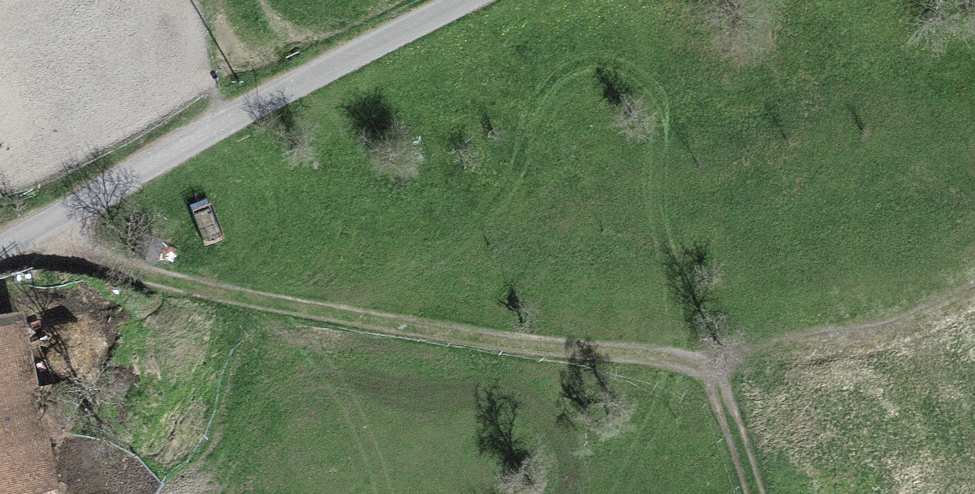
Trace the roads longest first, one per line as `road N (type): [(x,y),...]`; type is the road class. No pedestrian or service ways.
road 1 (track): [(44,227),(109,267),(209,293),(545,349),(711,364),(810,340),(908,330),(974,294)]
road 2 (unclassified): [(466,0),(0,252)]
road 3 (track): [(711,364),(755,493)]

